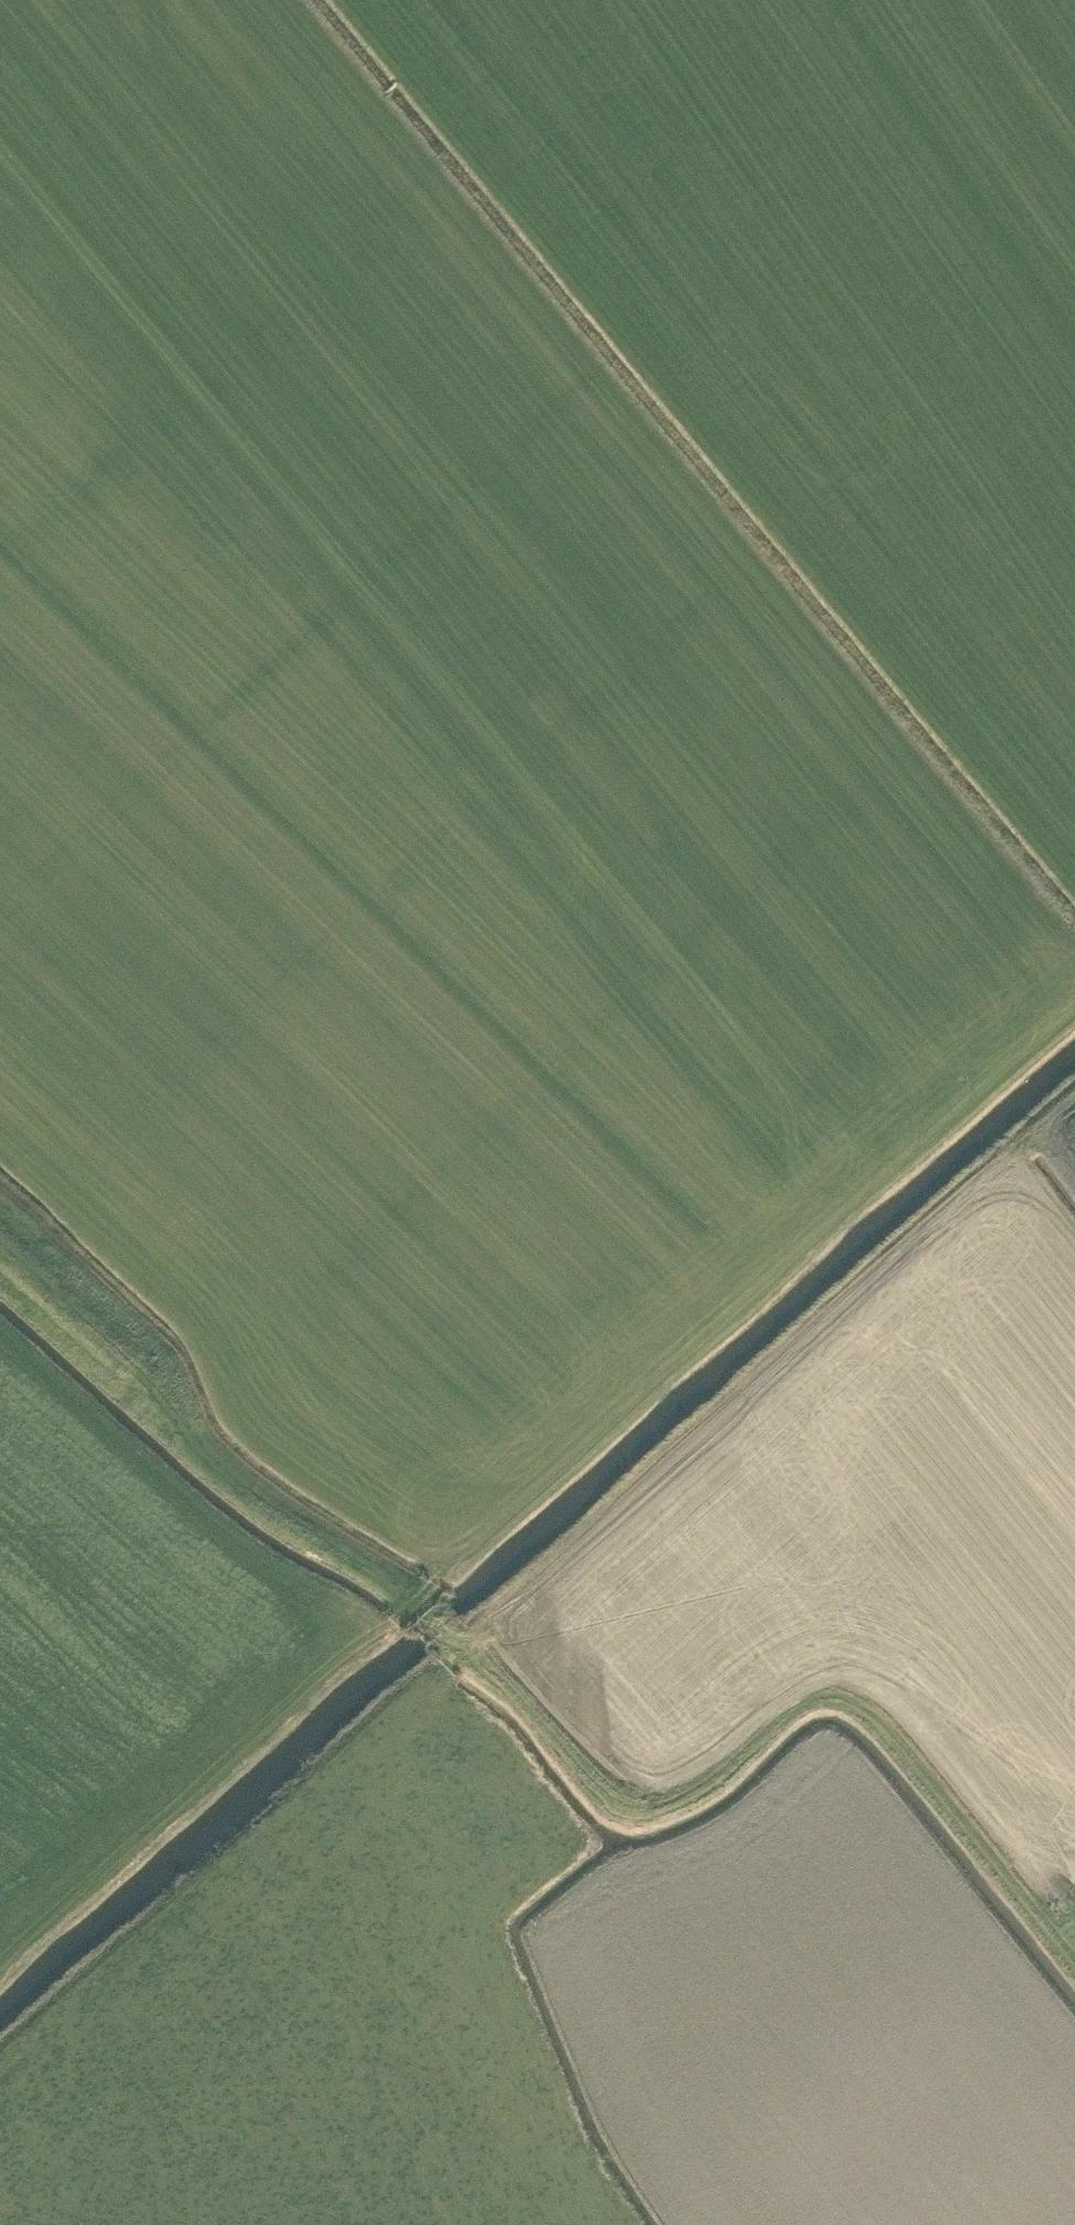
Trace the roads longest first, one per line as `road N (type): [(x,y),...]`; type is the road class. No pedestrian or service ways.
road 1 (track): [(0,1248),(148,1388),(181,1432),(243,1487),(427,1610),(617,1797),(642,1806),(692,1796),(789,1709),(850,1699),(869,1708),(1074,1959)]

